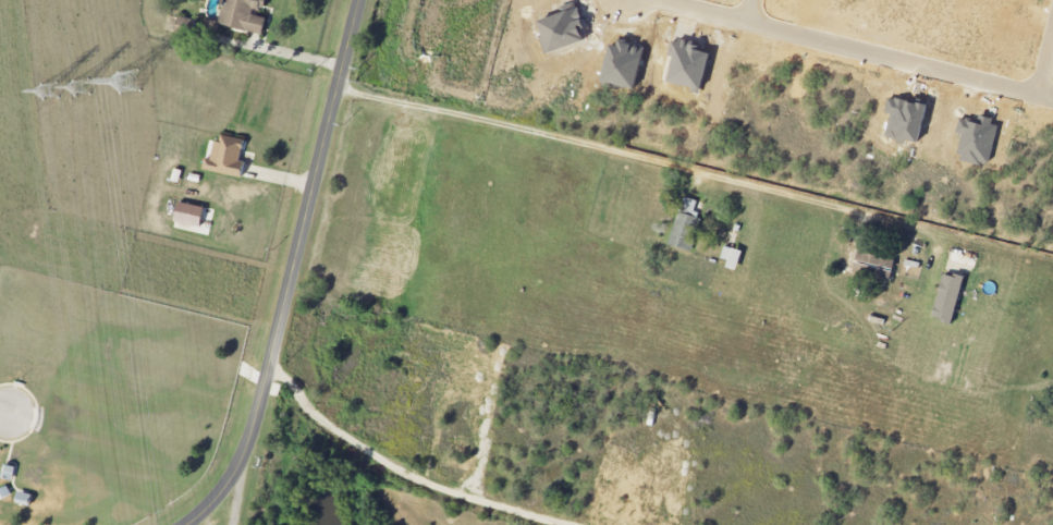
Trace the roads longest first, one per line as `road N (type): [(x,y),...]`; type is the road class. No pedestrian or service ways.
road 1 (residential): [(188,524),(221,491),(252,430),(361,0)]
road 2 (residential): [(753,0),(748,17),(1052,95)]

